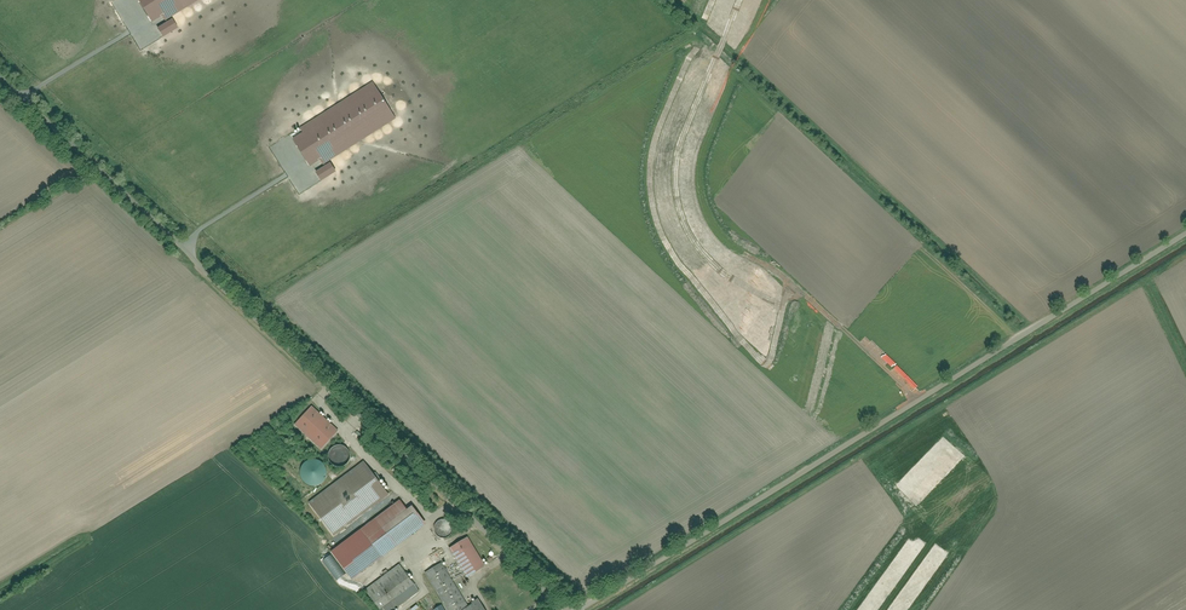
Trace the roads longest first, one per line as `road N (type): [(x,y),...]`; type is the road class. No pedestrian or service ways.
road 1 (unclassified): [(0,79),(571,609)]
road 2 (residential): [(579,609),(1185,232)]

